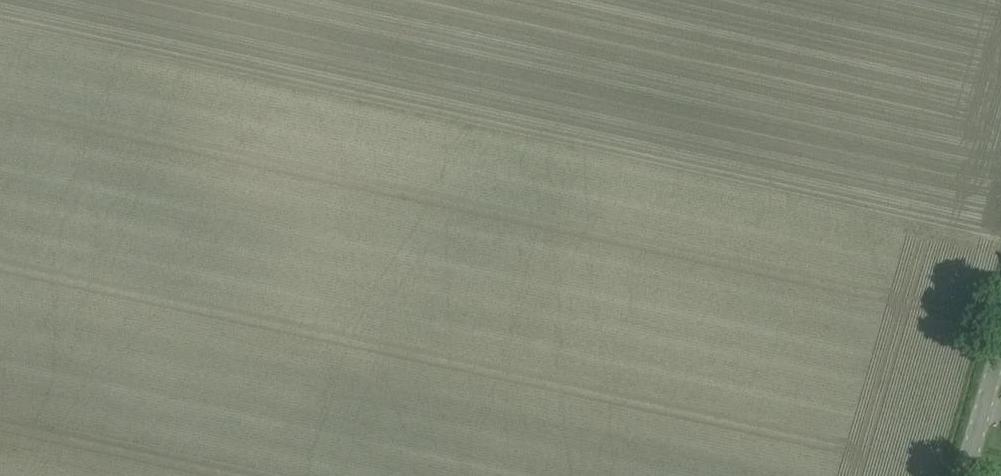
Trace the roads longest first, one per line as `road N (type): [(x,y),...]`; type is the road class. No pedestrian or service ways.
road 1 (tertiary): [(965,475),(1000,345)]

